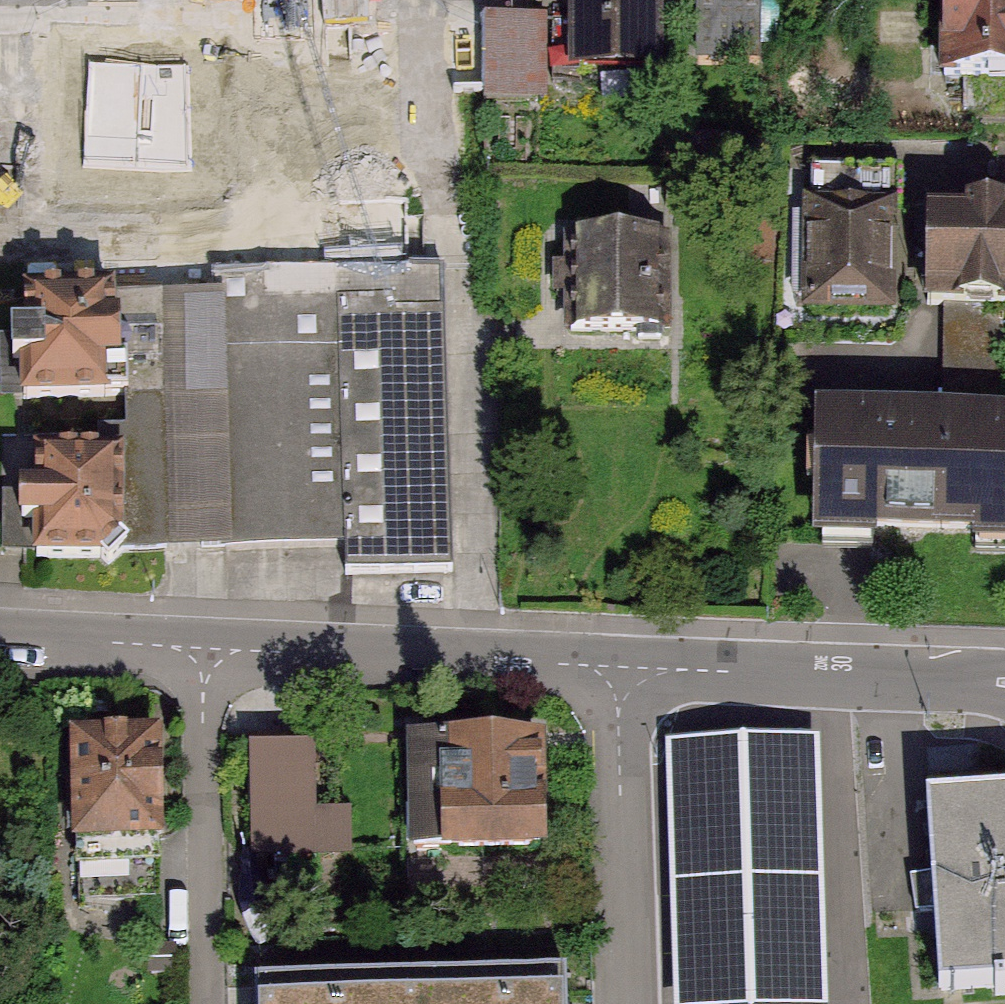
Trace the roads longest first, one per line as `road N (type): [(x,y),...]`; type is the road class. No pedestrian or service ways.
road 1 (residential): [(618,668),(1004,682)]
road 2 (residential): [(203,648),(208,1003)]
road 3 (residential): [(618,668),(626,1003)]
road 4 (residential): [(480,340),(480,663)]
road 5 (residential): [(203,648),(480,663)]
road 6 (residential): [(0,634),(203,648)]
road 7 (residential): [(480,663),(618,668)]

